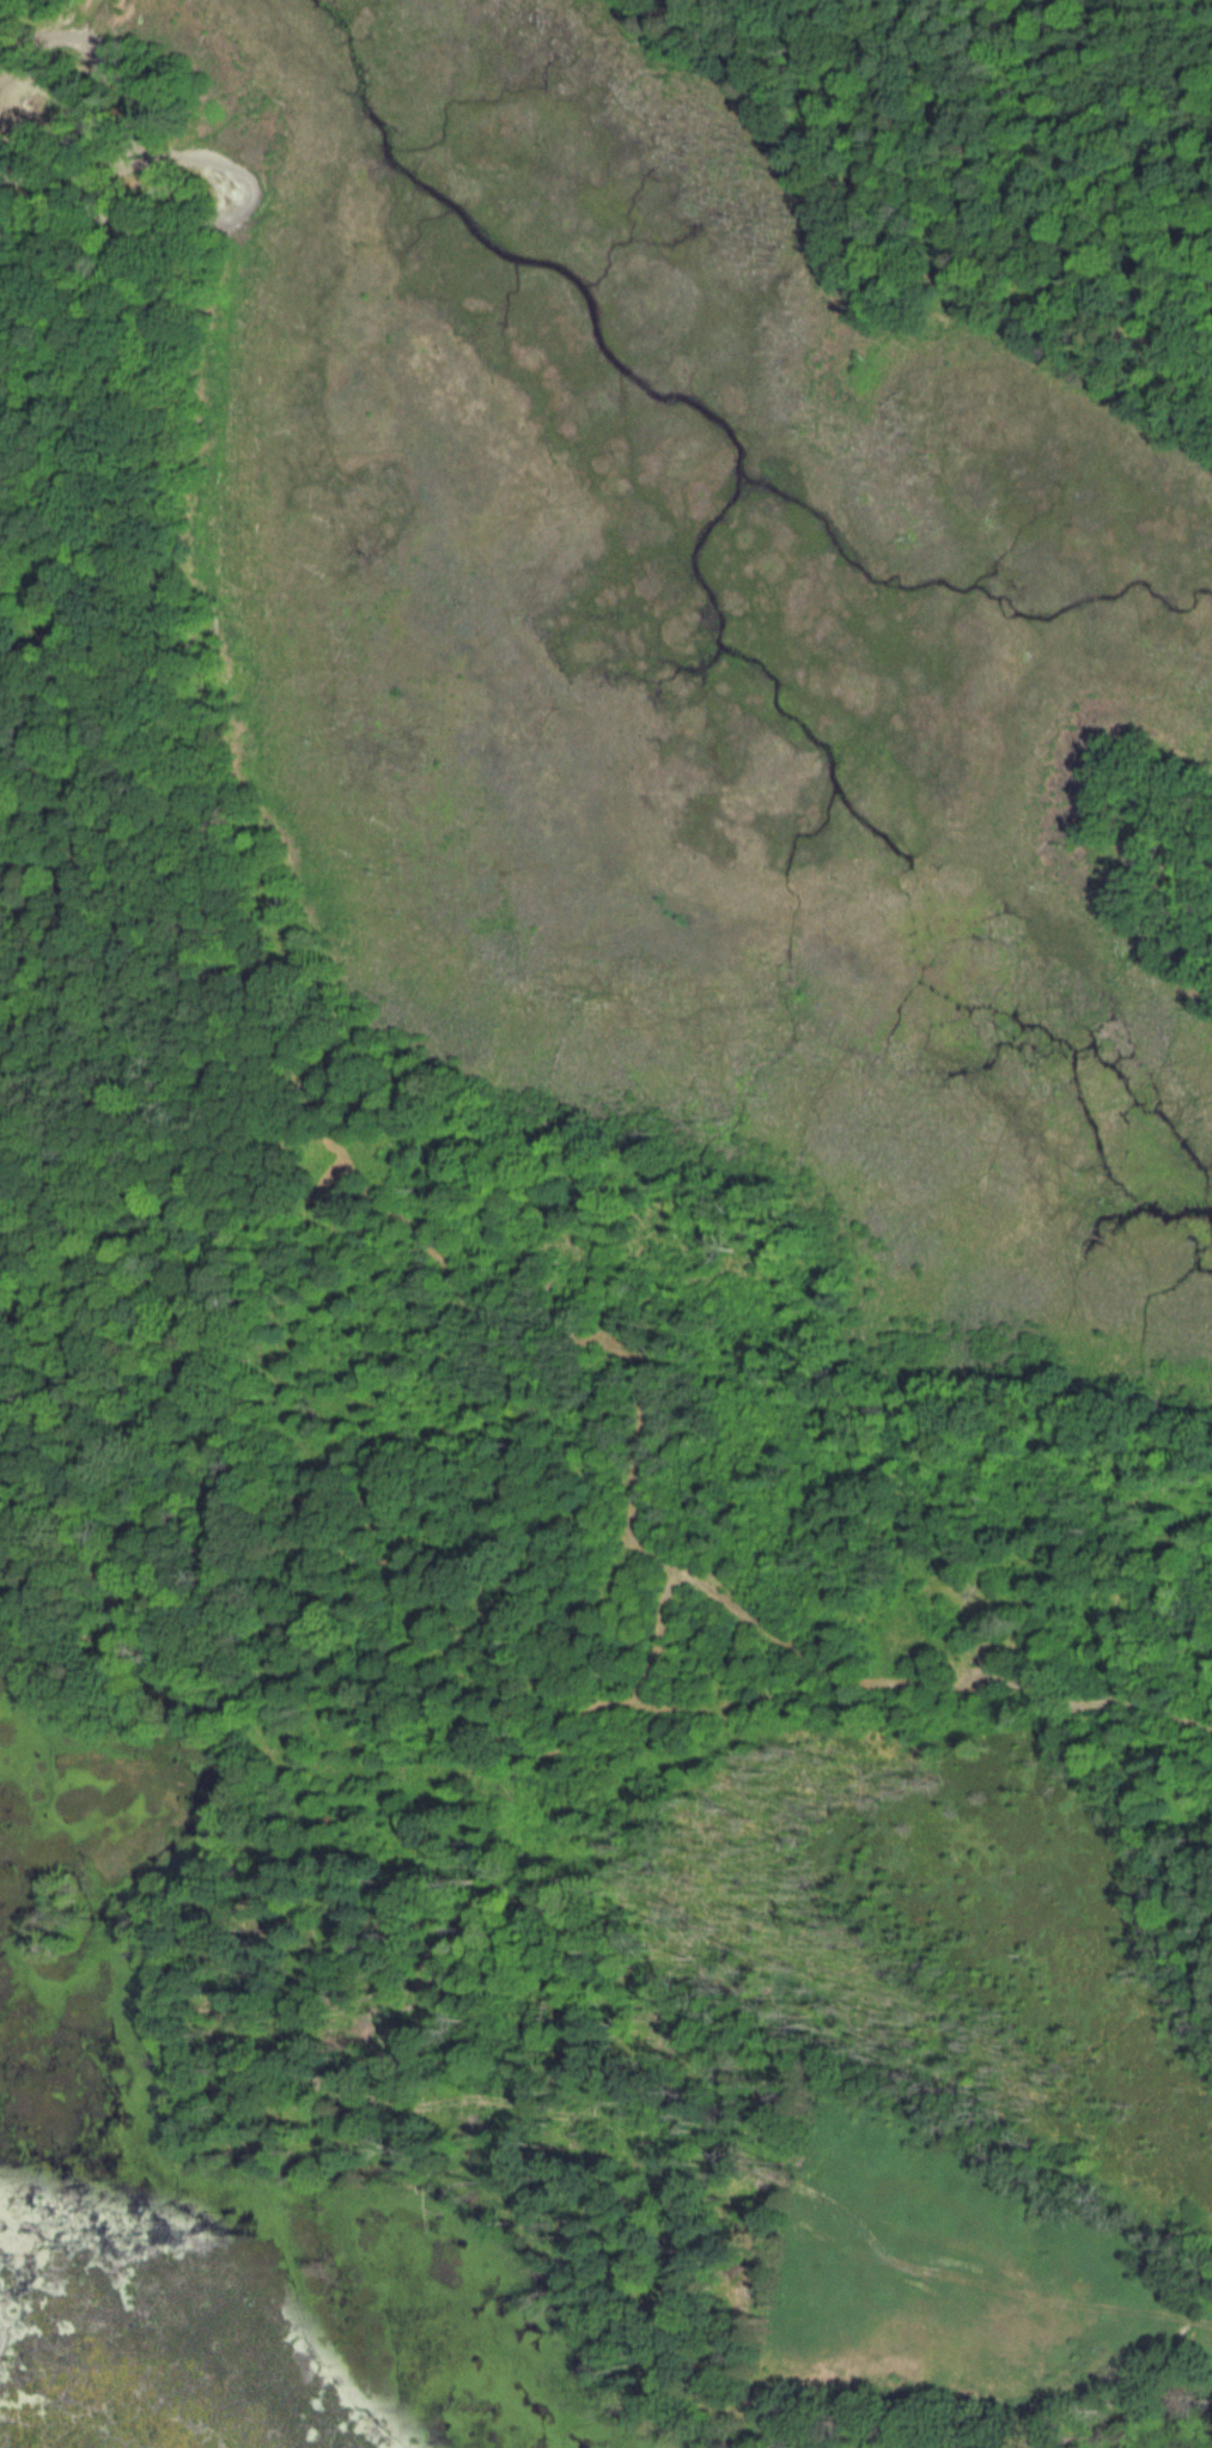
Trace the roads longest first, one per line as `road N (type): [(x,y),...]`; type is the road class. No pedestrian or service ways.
road 1 (track): [(1211,1728),(1131,1699),(1054,1700),(994,1684),(870,1683),(638,1541),(635,1354)]

